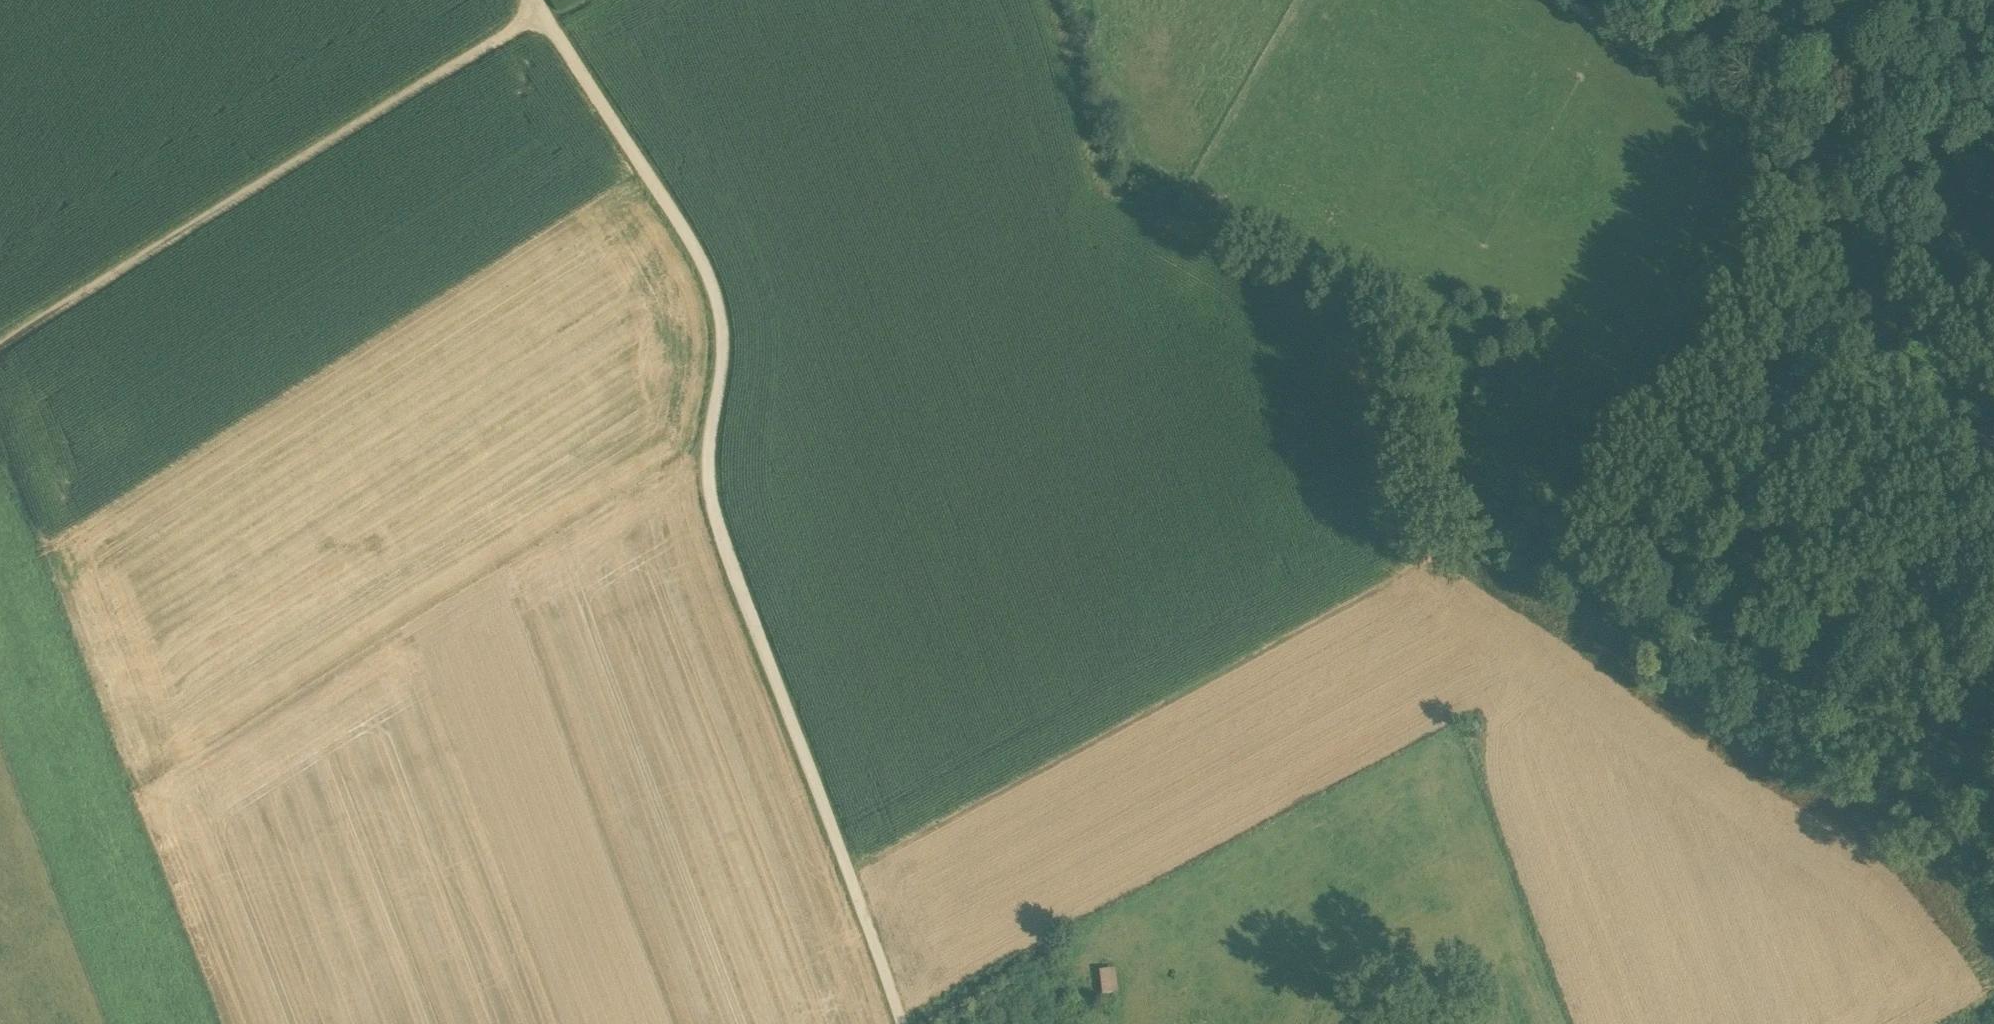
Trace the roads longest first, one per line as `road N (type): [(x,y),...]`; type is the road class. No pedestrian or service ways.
road 1 (track): [(541,0),(729,294),(742,344),(717,498),(905,1023)]
road 2 (track): [(0,370),(553,27)]
road 3 (track): [(1993,254),(1559,0)]

